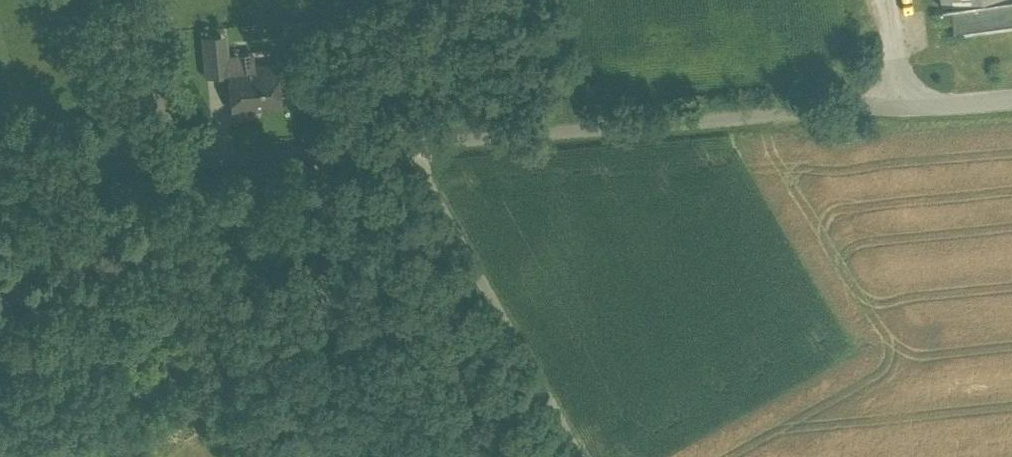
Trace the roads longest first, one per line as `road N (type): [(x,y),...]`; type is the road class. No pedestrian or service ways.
road 1 (unclassified): [(902,108),(413,151)]
road 2 (unclassified): [(413,151),(0,185)]
road 3 (unclassified): [(581,456),(413,151)]

